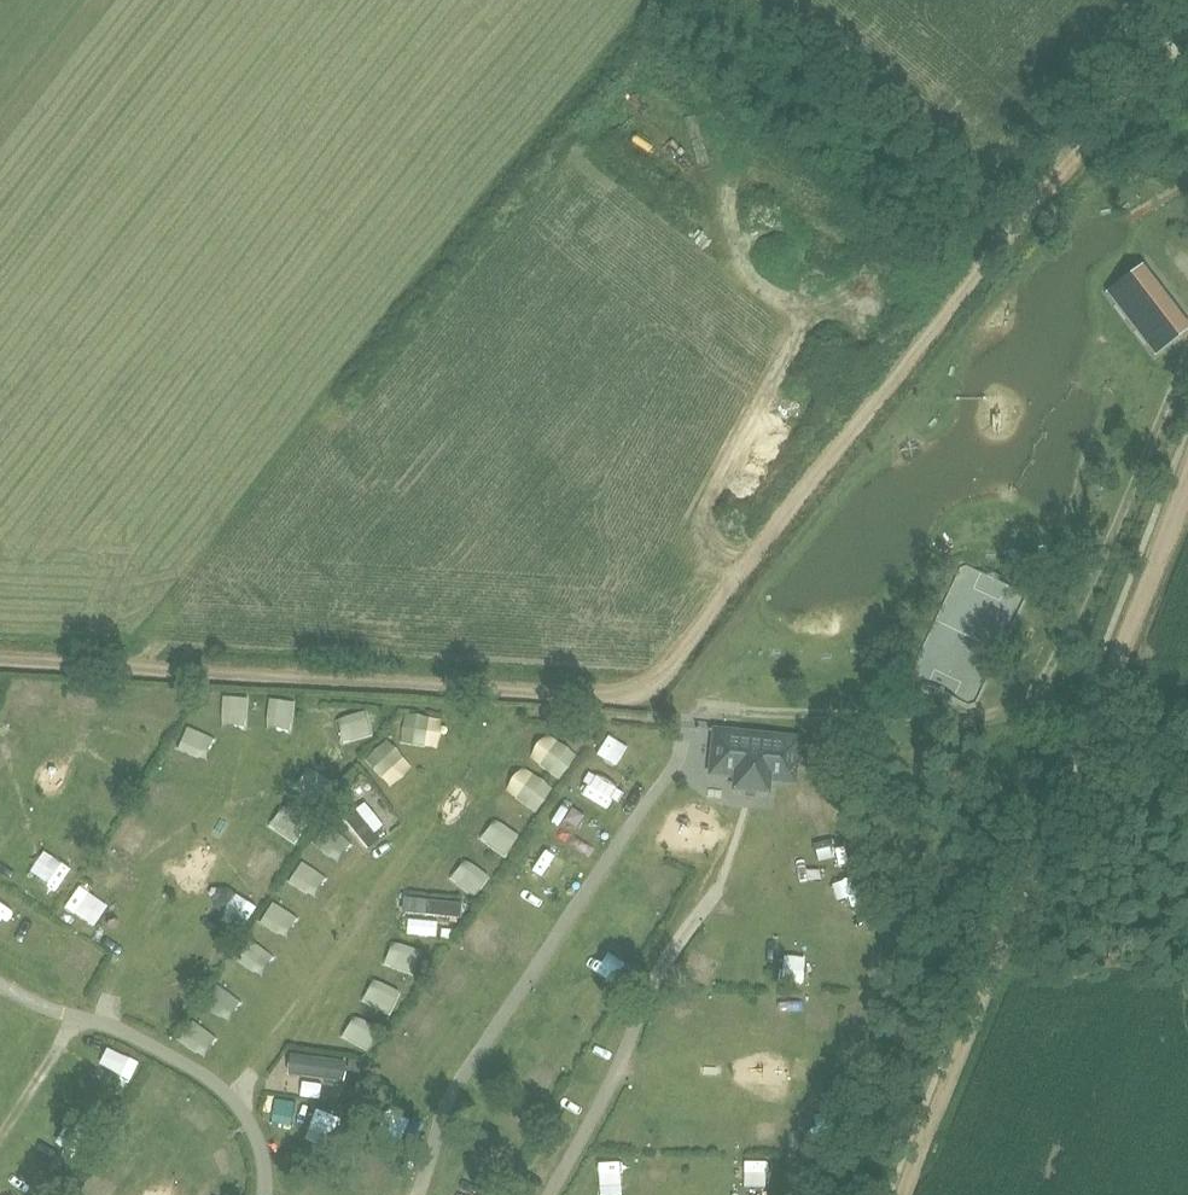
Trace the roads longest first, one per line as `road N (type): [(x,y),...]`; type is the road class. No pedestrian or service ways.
road 1 (track): [(970,281),(650,695),(0,656)]
road 2 (track): [(1187,466),(904,1194)]
road 3 (track): [(226,1092),(457,774)]

